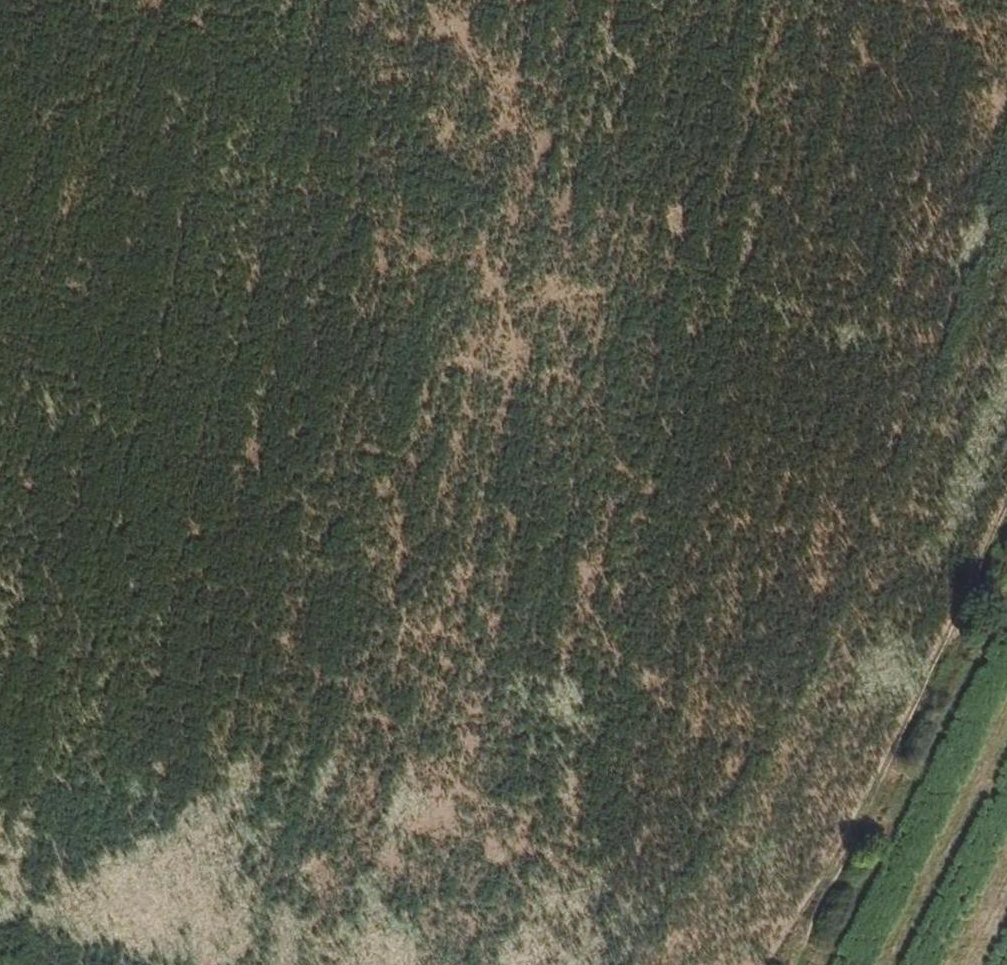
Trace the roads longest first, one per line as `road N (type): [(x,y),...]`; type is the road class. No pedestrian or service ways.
road 1 (track): [(1006,512),(793,964)]

